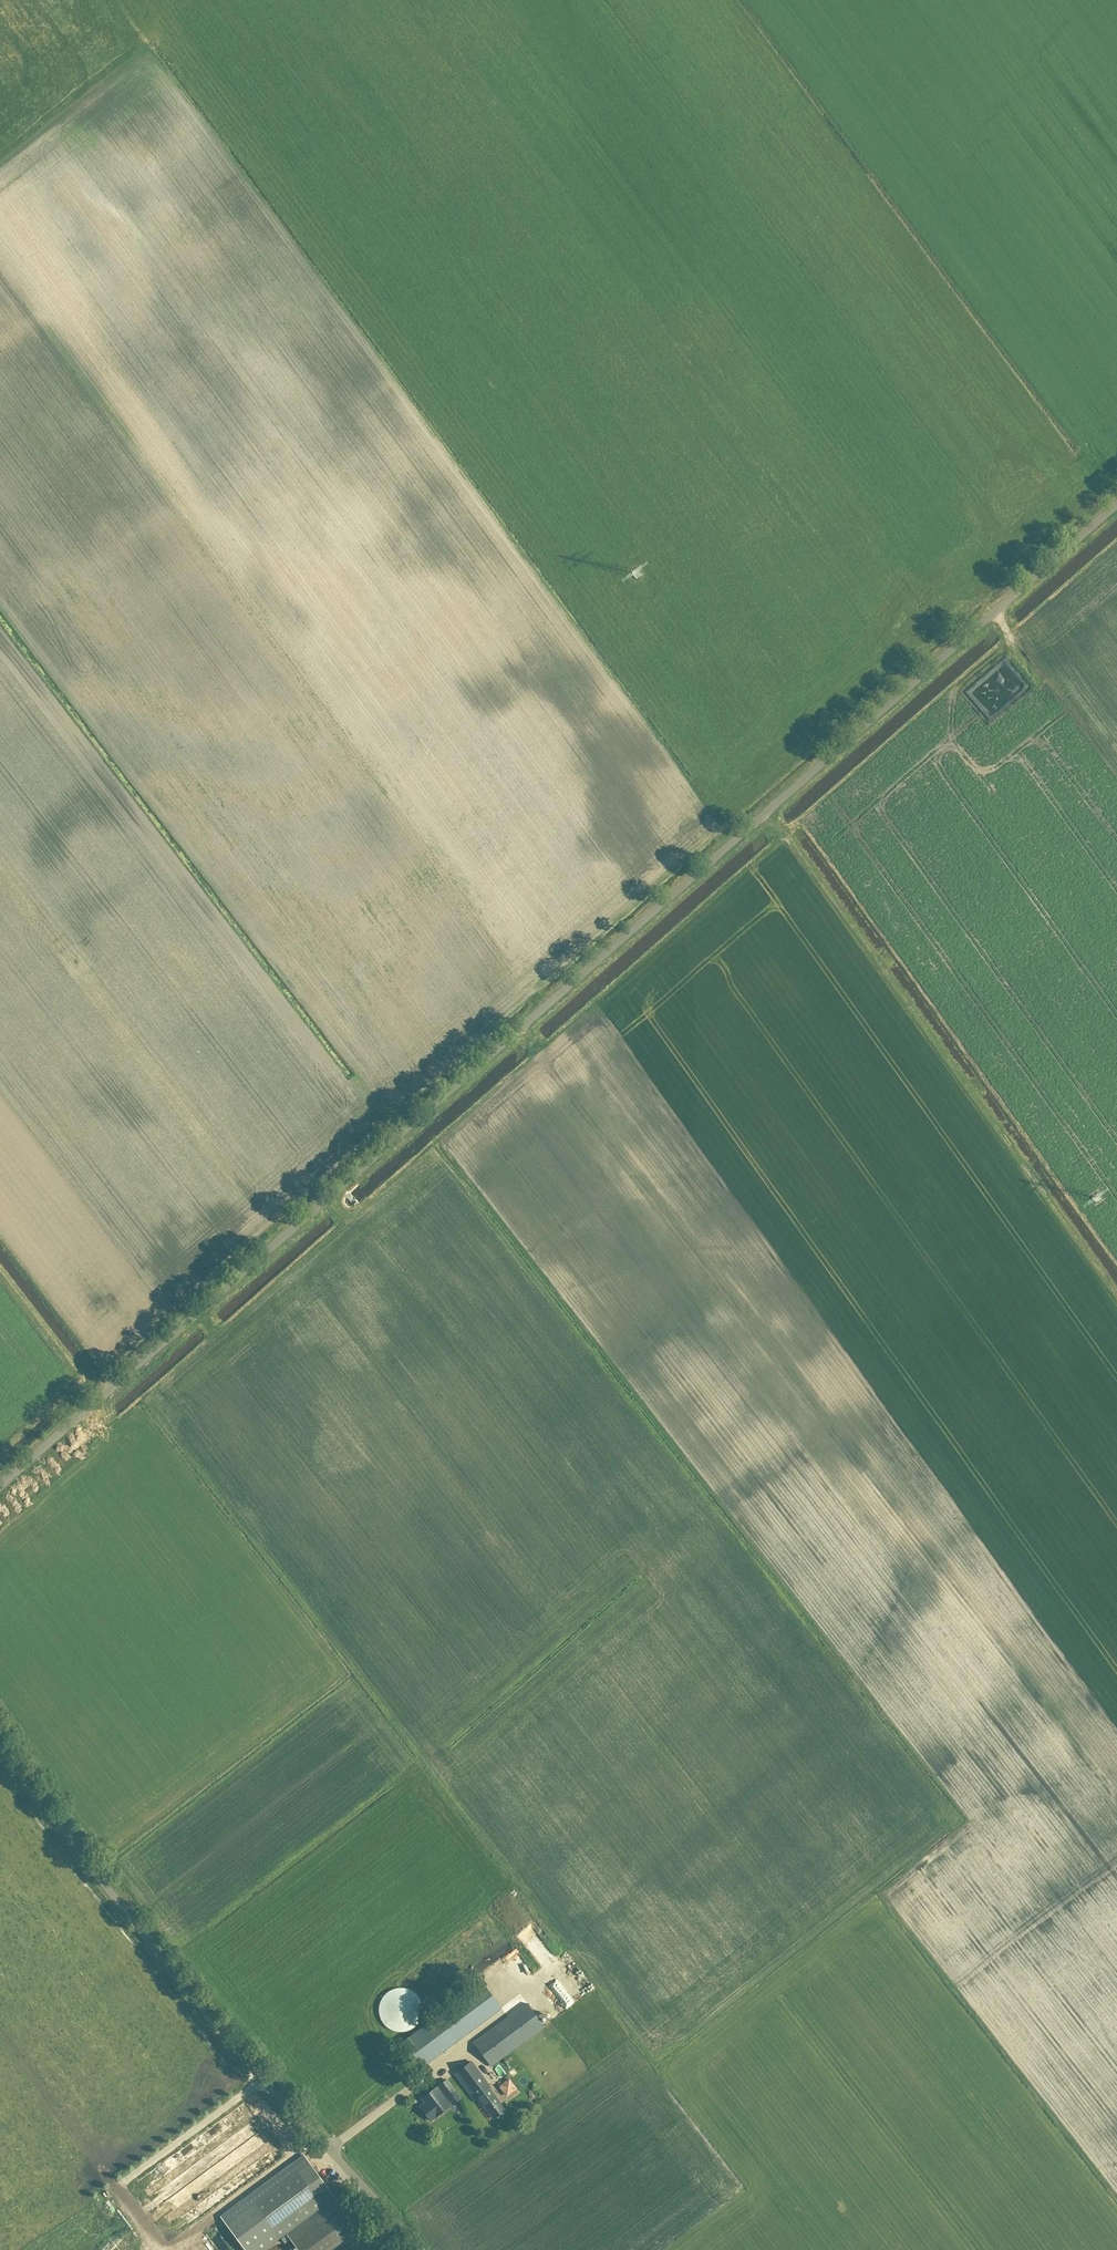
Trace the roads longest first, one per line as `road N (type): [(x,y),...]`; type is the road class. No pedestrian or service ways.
road 1 (unclassified): [(0,1486),(1116,506)]
road 2 (unclassified): [(427,2249),(232,2042),(0,1746)]

